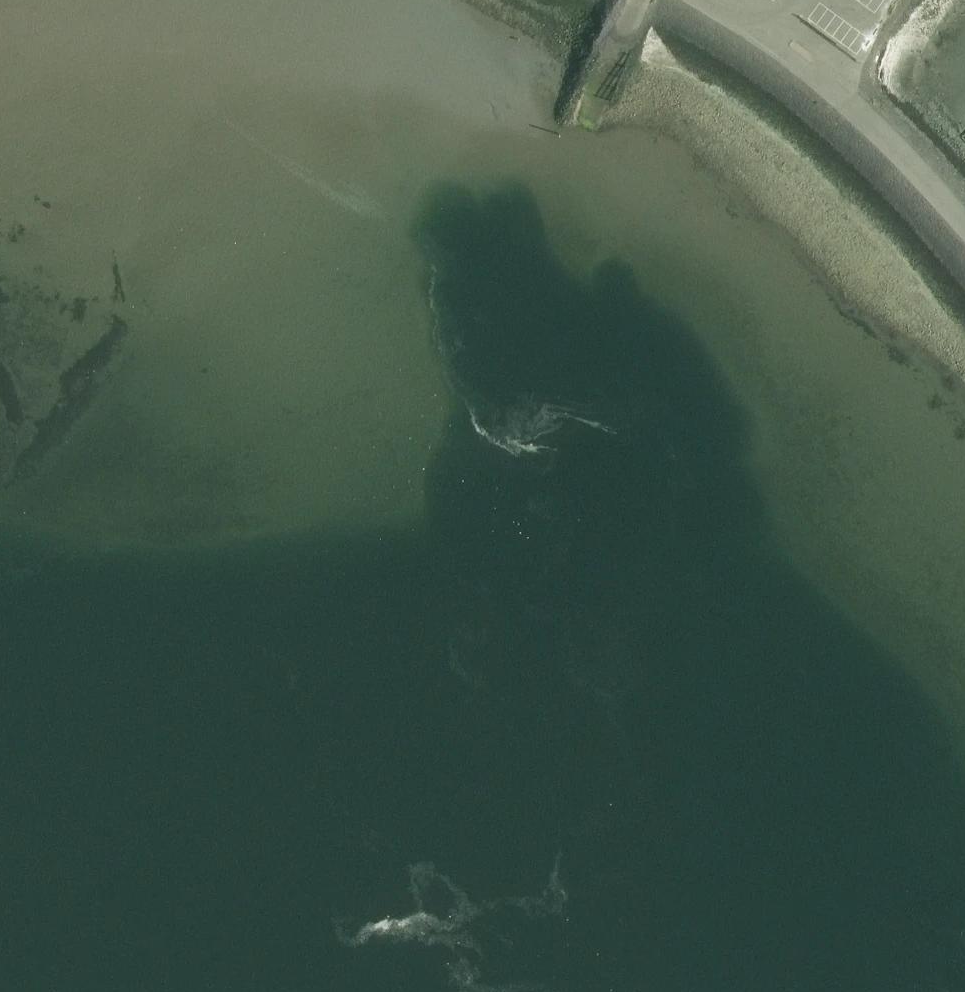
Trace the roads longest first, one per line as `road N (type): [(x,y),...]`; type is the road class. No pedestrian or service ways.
road 1 (unclassified): [(964,220),(821,78),(767,32),(706,0)]

